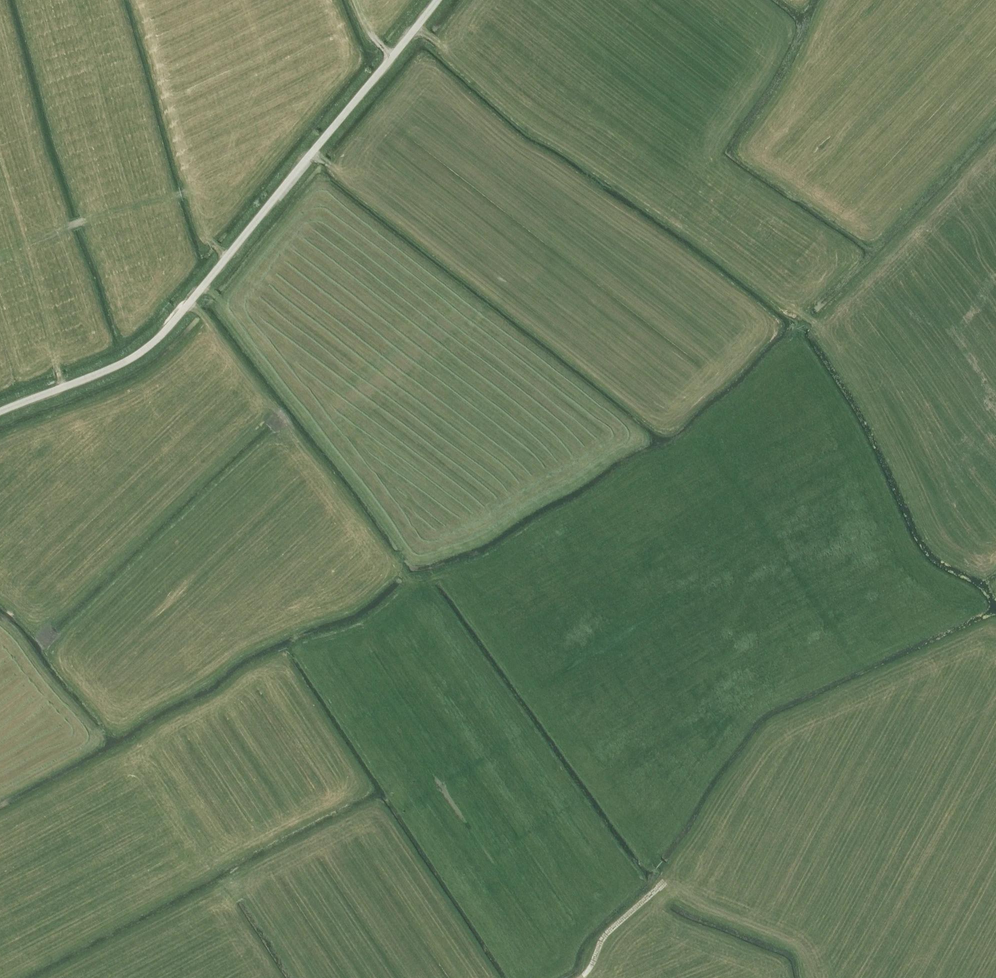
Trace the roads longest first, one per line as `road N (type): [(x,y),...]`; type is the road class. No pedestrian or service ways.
road 1 (unclassified): [(0,410),(117,365),(158,338),(437,0)]
road 2 (track): [(578,977),(604,936),(665,881)]

